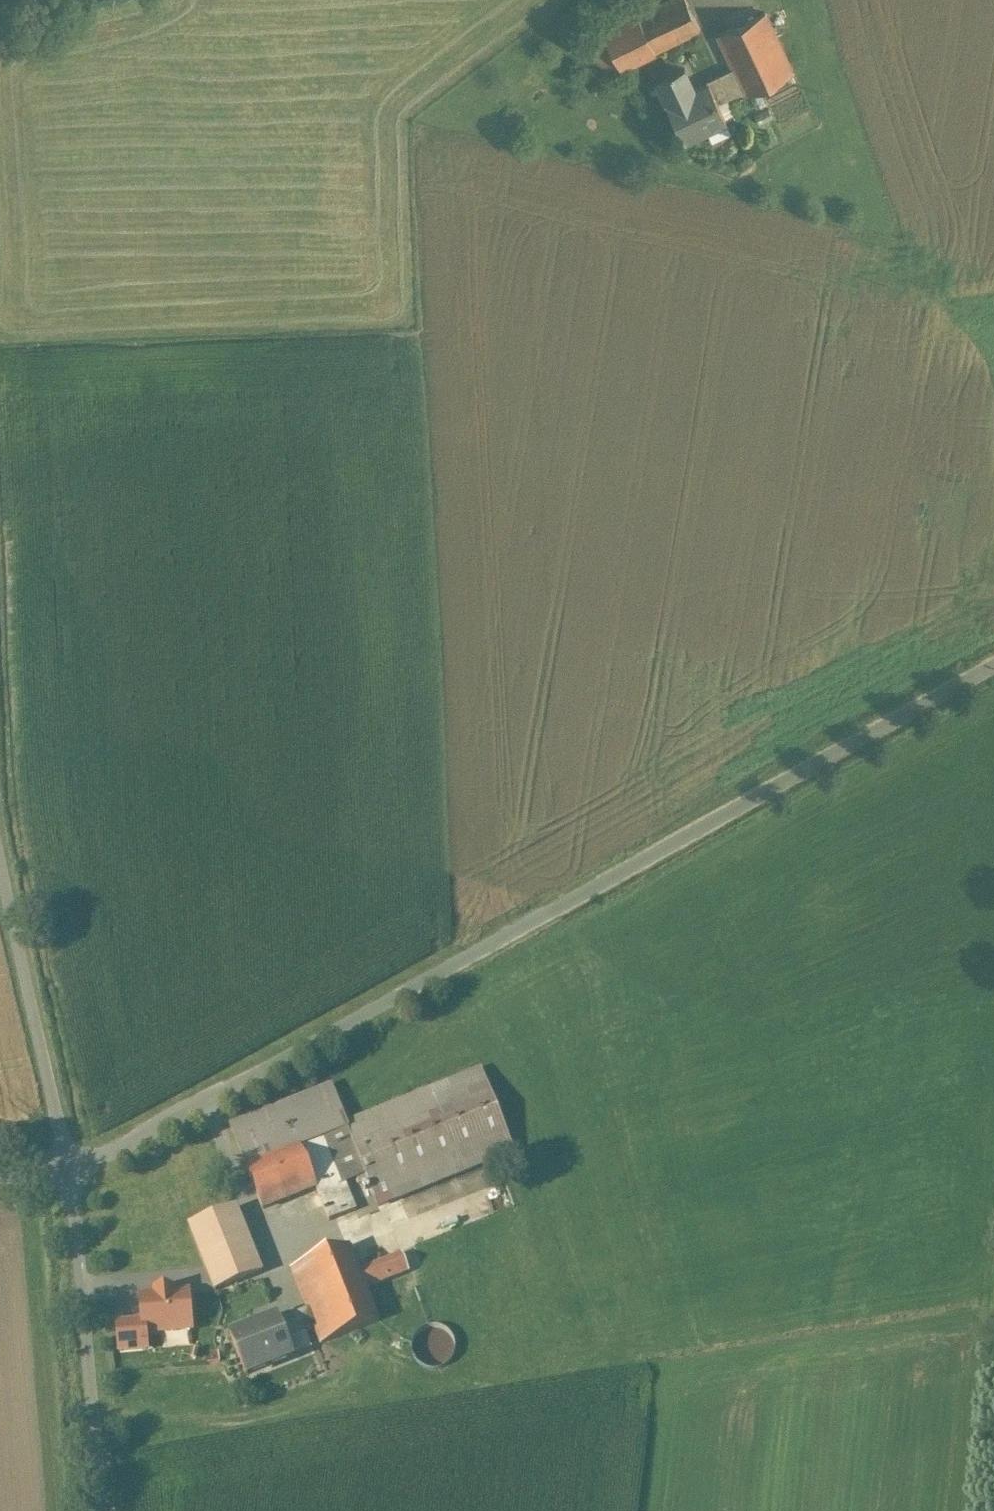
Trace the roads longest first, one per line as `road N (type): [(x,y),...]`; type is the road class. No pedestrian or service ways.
road 1 (unclassified): [(68,1171),(228,1091),(993,657)]
road 2 (unclassified): [(68,1171),(111,1510)]
road 3 (unclassified): [(0,860),(68,1171)]

